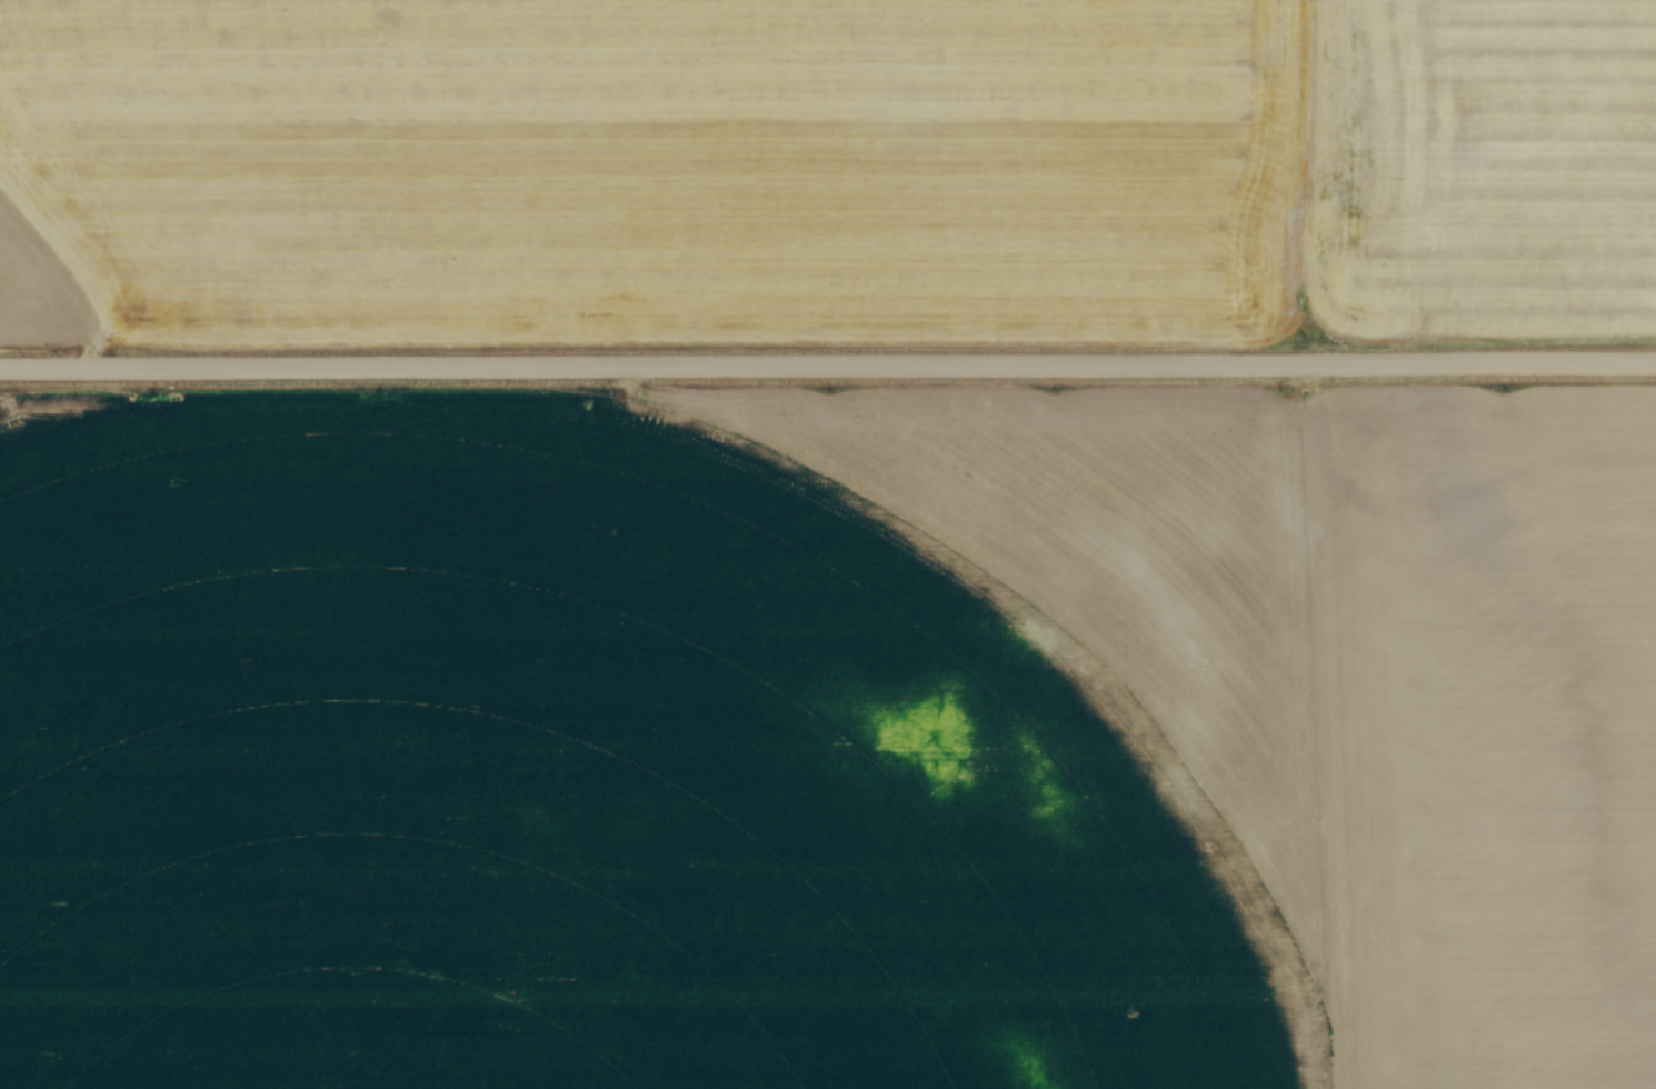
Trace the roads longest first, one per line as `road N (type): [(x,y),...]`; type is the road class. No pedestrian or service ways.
road 1 (residential): [(0,368),(1655,364)]

